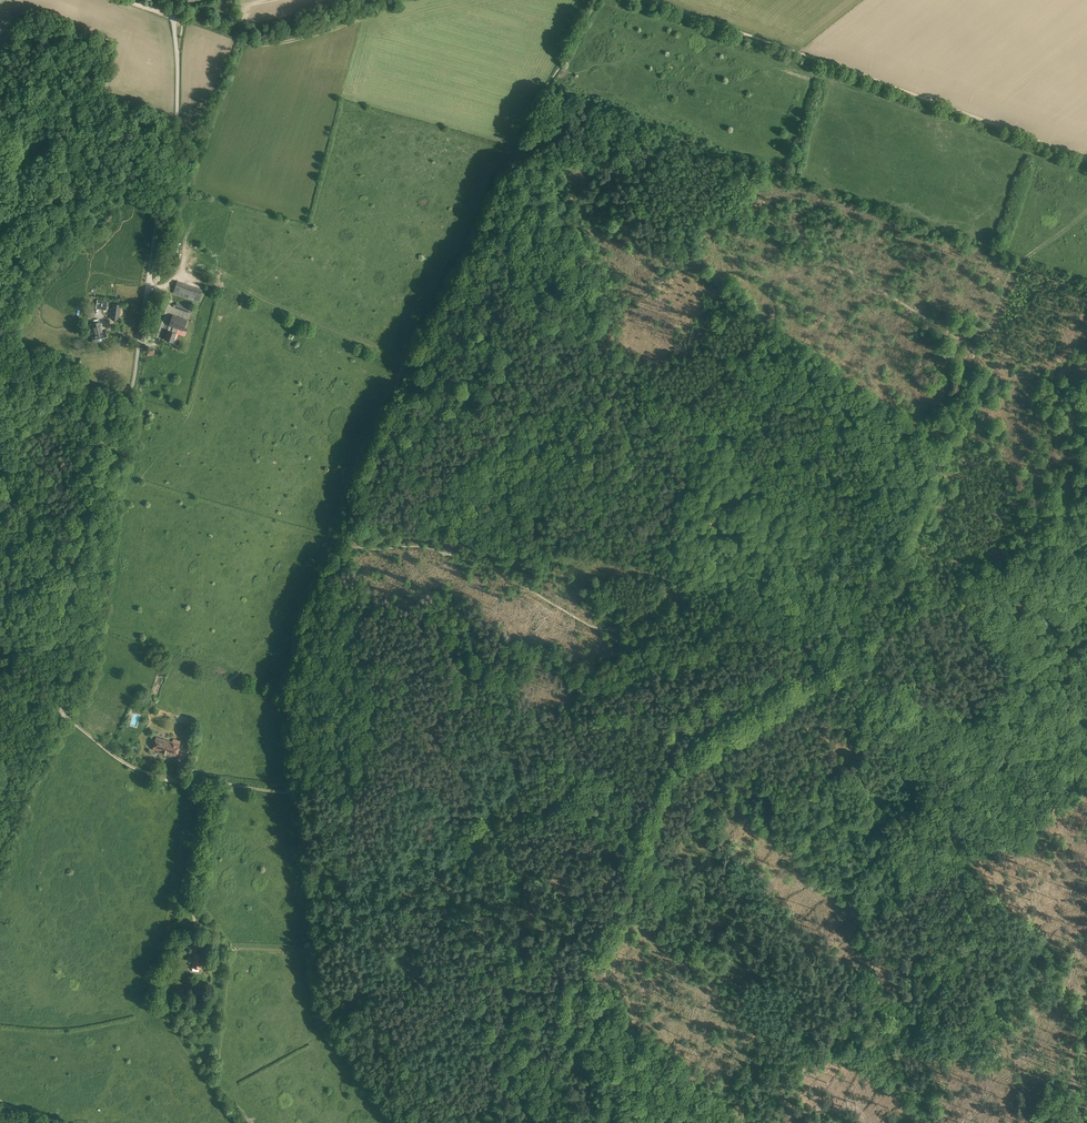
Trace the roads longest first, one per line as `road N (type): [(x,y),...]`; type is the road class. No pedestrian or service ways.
road 1 (unclassified): [(60,715),(96,599),(107,477),(134,382),(176,142),(171,0)]
road 2 (track): [(647,1122),(577,1059),(564,1028),(572,986),(590,972),(640,856),(650,796),(674,757),(740,727),(862,647)]
road 3 (track): [(862,647),(803,548),(682,580),(644,625),(622,631),(597,629),(484,565),(412,545),(379,549),(334,539)]
road 4 (track): [(754,202),(1086,414)]
road 5 (track): [(416,1122),(363,1065),(332,1007),(302,796)]
road 6 (track): [(827,65),(1086,159)]
road 7 (track): [(302,796),(157,776),(124,762),(61,712)]
road 8 (track): [(654,0),(827,65)]
road 9 (track): [(950,598),(1086,504)]

